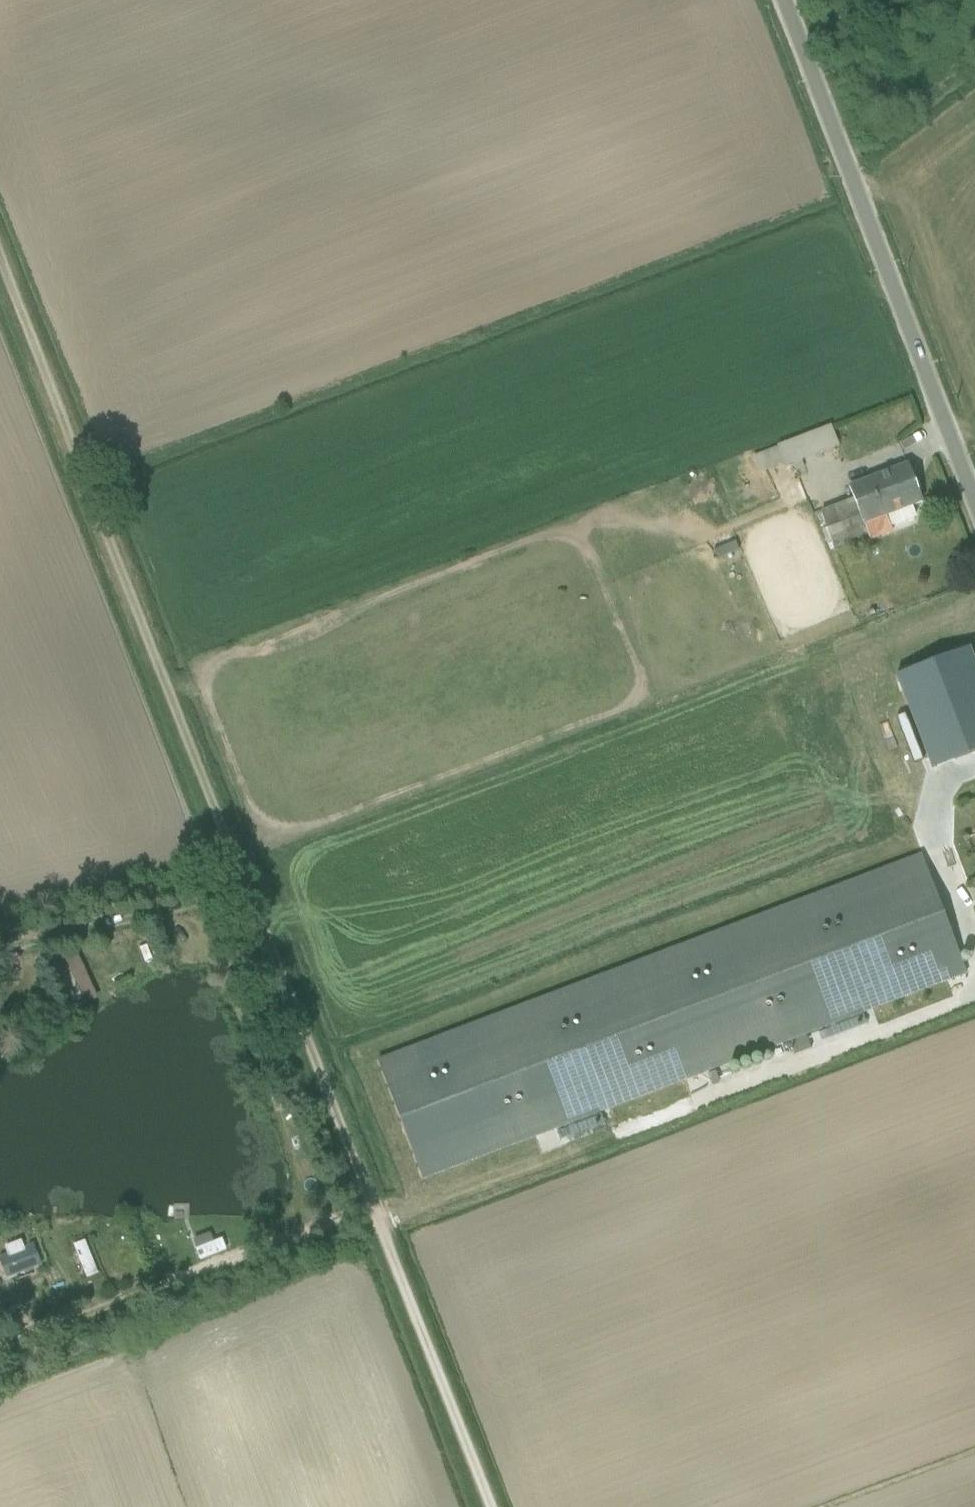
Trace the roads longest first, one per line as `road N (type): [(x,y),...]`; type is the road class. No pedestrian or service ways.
road 1 (track): [(0,258),(494,1506)]
road 2 (residential): [(782,0),(974,507)]

